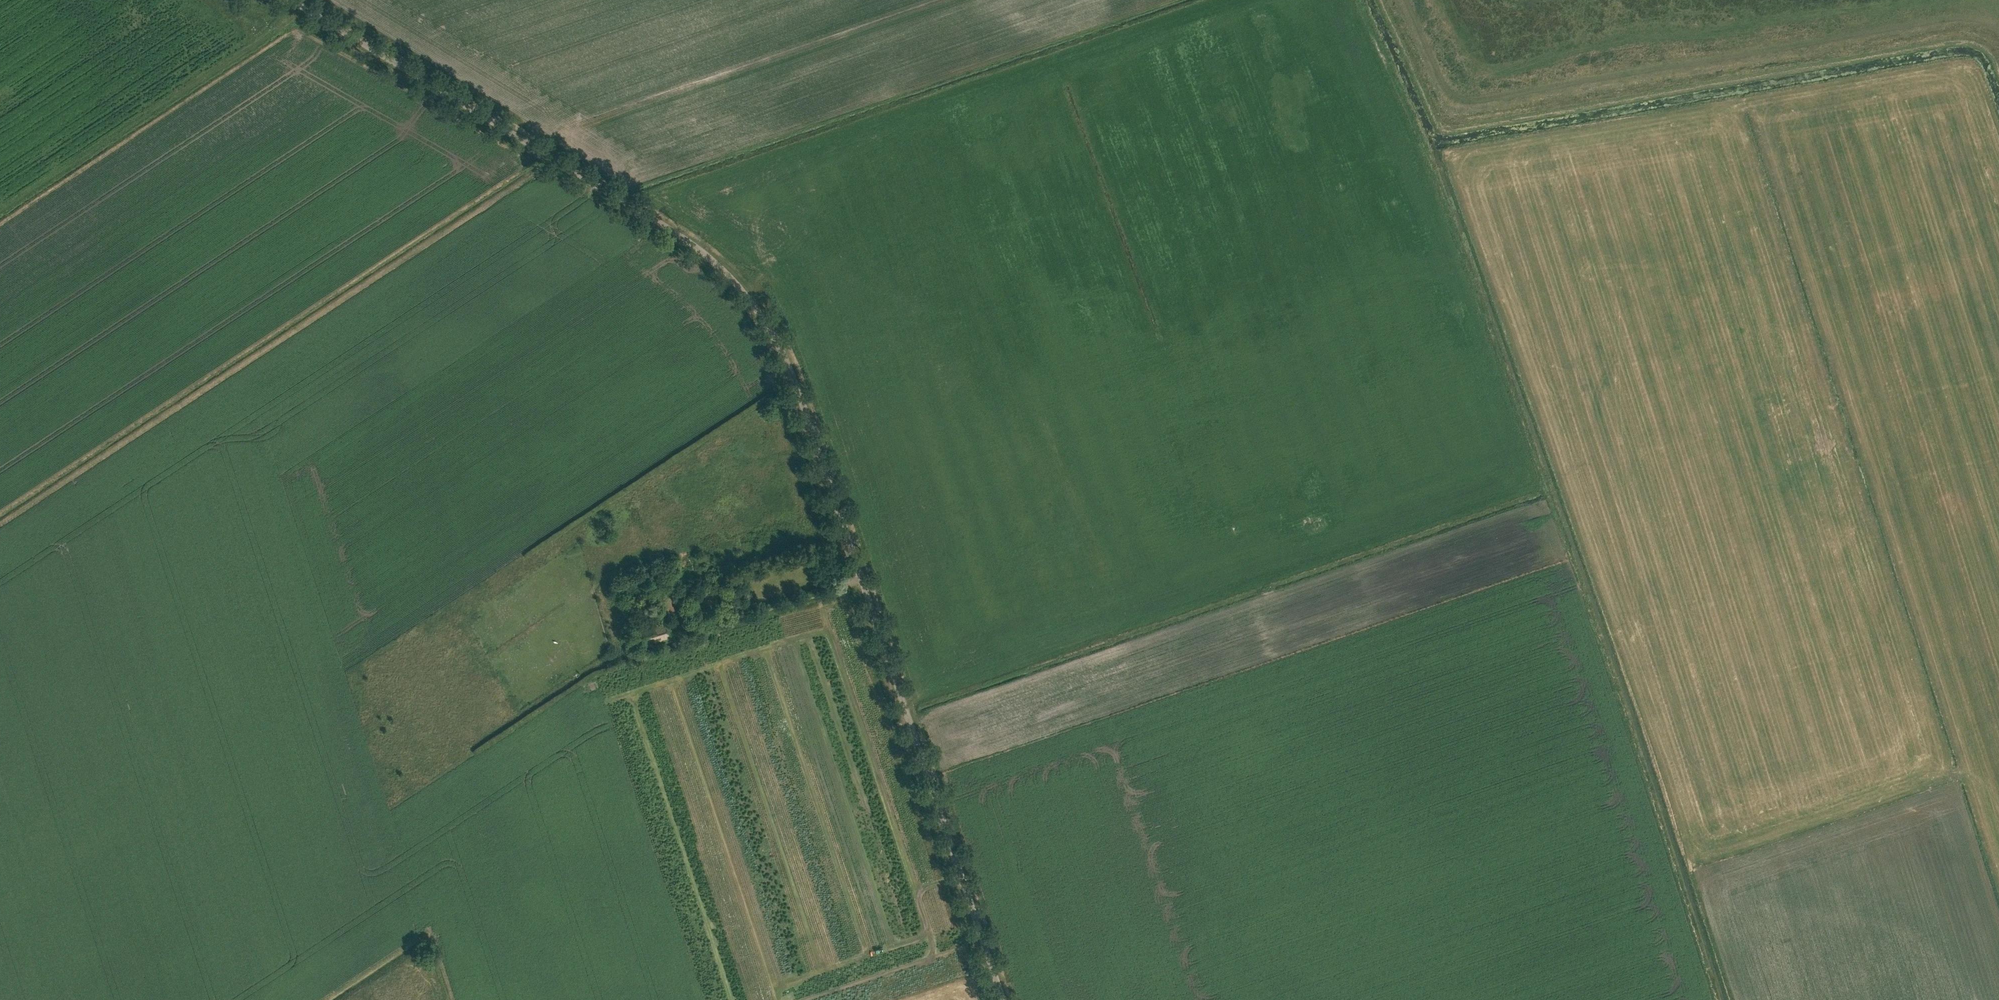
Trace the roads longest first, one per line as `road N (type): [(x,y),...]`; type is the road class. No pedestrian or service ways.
road 1 (unclassified): [(1002,999),(793,376),(751,302),(682,238),(290,0)]
road 2 (track): [(861,581),(683,631)]

